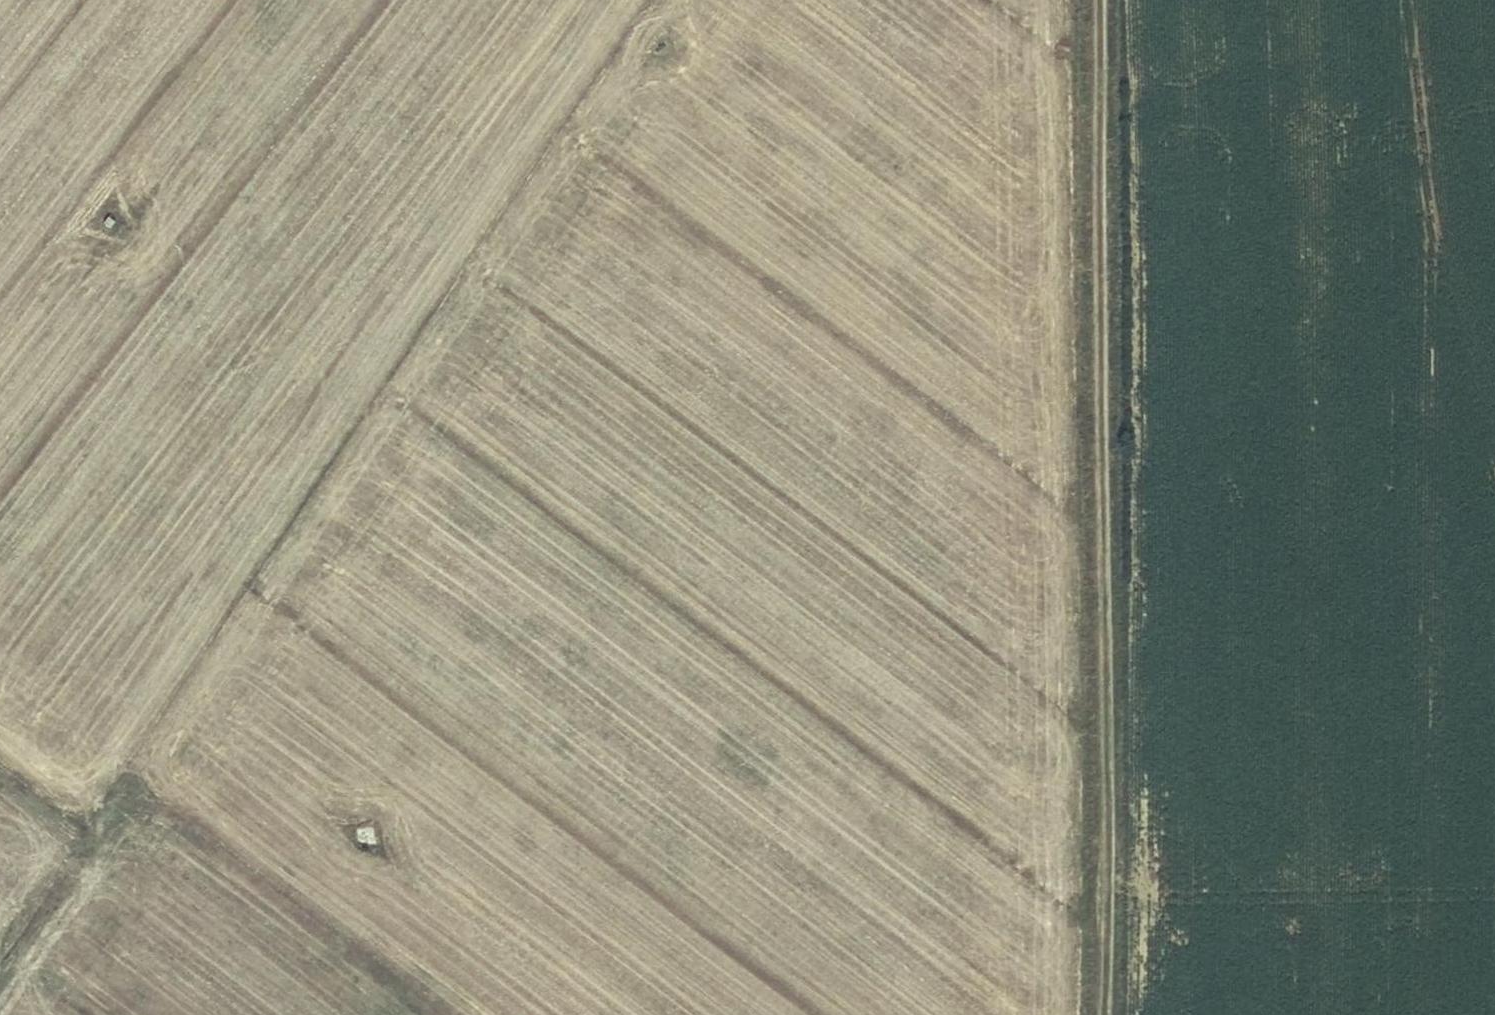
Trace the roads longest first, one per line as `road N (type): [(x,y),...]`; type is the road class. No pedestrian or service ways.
road 1 (track): [(1103,0),(1107,1014)]

